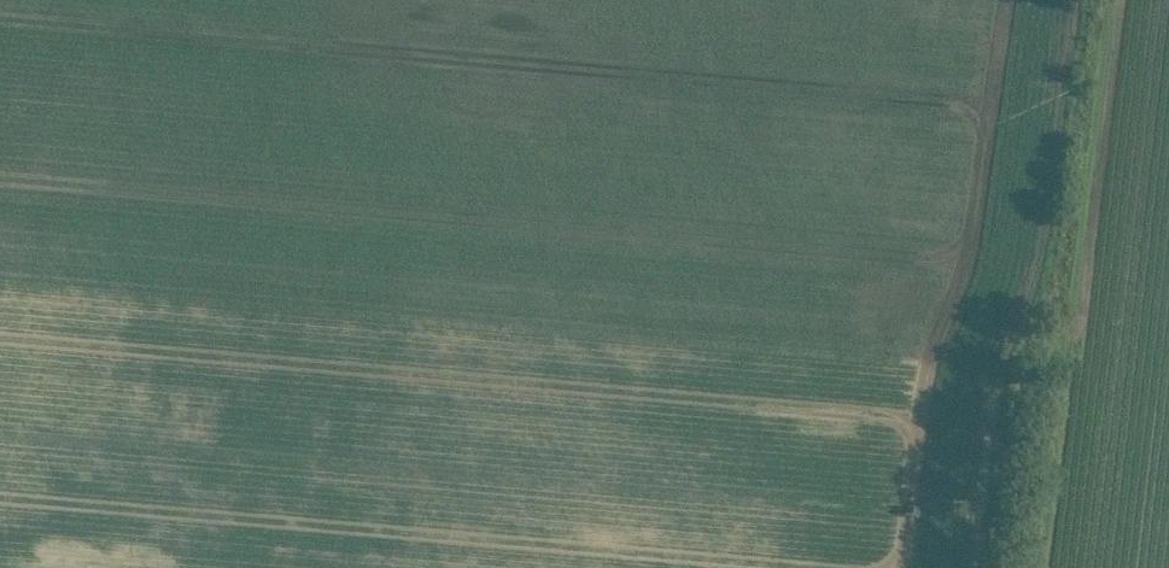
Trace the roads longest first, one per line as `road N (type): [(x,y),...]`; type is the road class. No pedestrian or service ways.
road 1 (track): [(1056,342),(1039,343),(1025,359),(998,567)]

